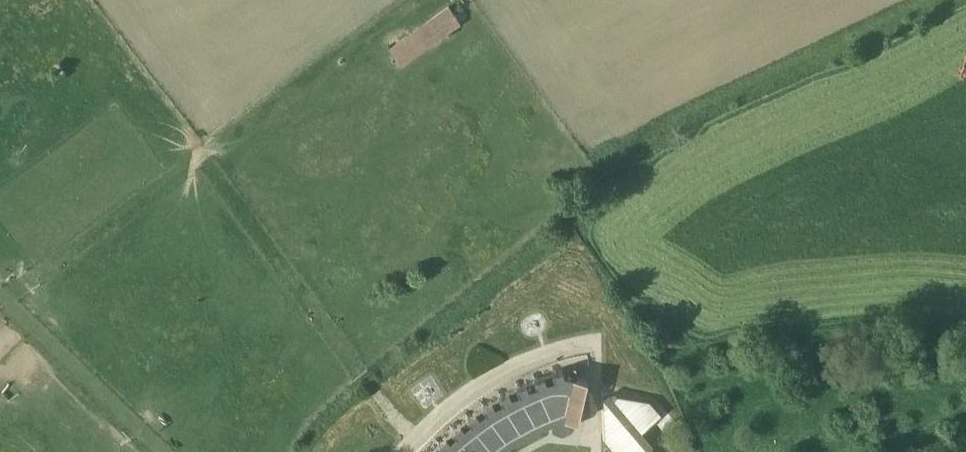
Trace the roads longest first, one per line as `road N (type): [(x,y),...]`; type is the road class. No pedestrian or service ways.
road 1 (track): [(1,296),(199,153),(415,438)]
road 2 (track): [(0,295),(165,451)]

